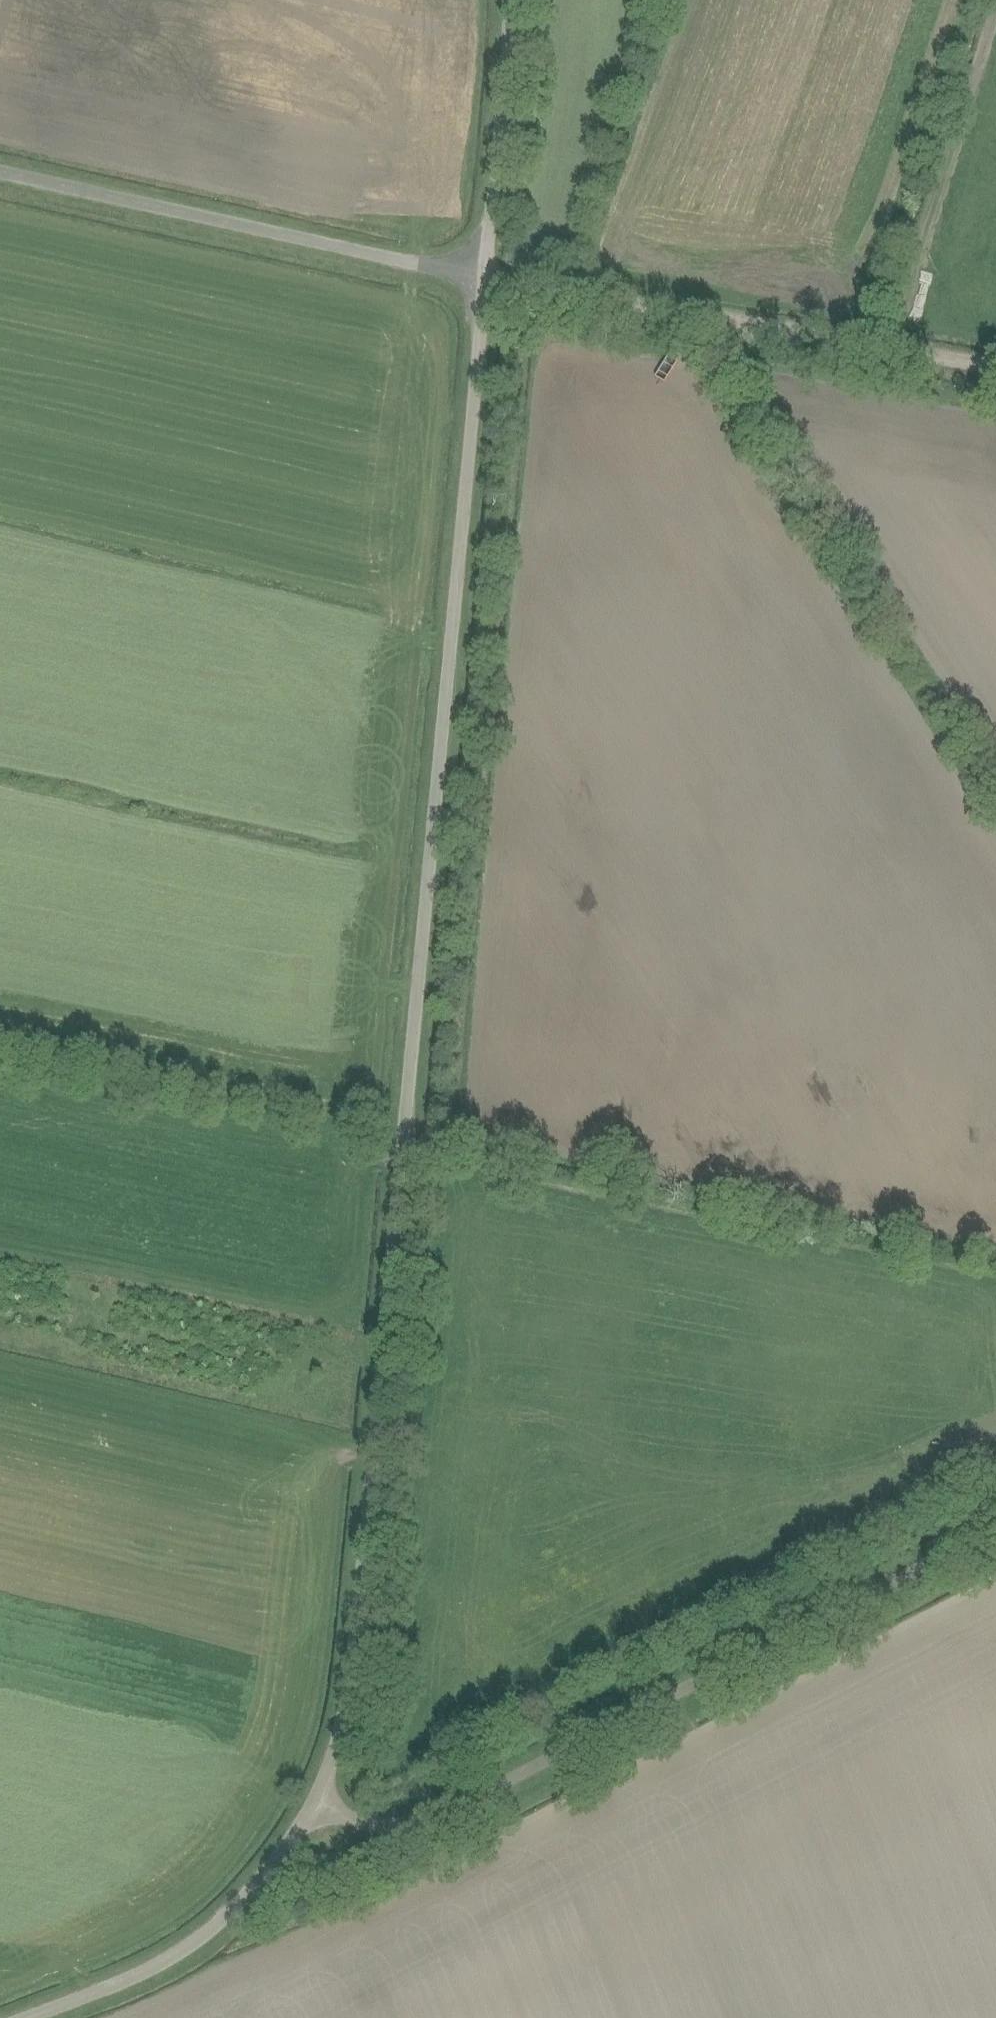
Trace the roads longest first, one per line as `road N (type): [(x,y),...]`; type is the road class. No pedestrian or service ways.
road 1 (unclassified): [(312,1804),(349,1686),(483,277)]
road 2 (unclassified): [(312,1804),(380,1825),(425,1820),(995,1529)]
road 3 (track): [(995,364),(483,277)]
road 4 (unclassified): [(0,172),(483,277)]
road 5 (unclassified): [(23,2017),(136,1975),(219,1921),(312,1804)]
road 6 (unclassified): [(483,277),(508,0)]

